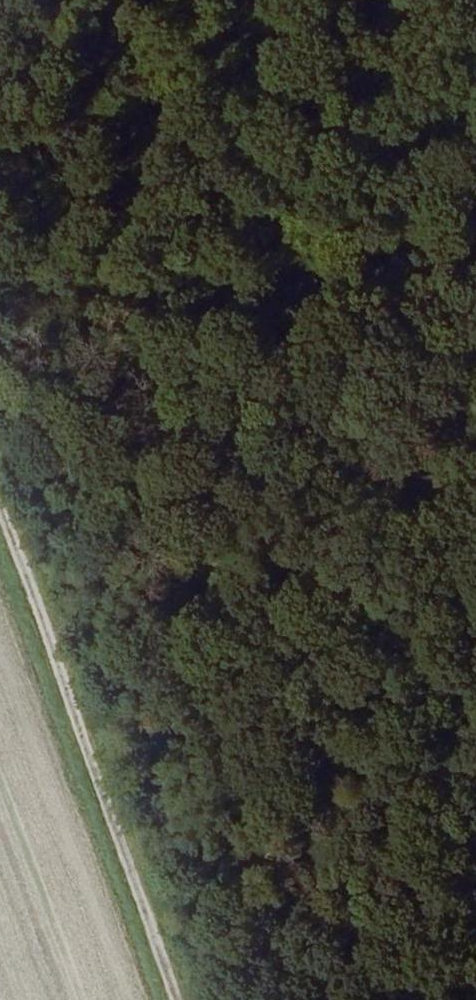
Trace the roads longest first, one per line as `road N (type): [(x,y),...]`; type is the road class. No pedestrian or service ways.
road 1 (track): [(214,999),(0,417)]
road 2 (track): [(79,633),(475,443)]

